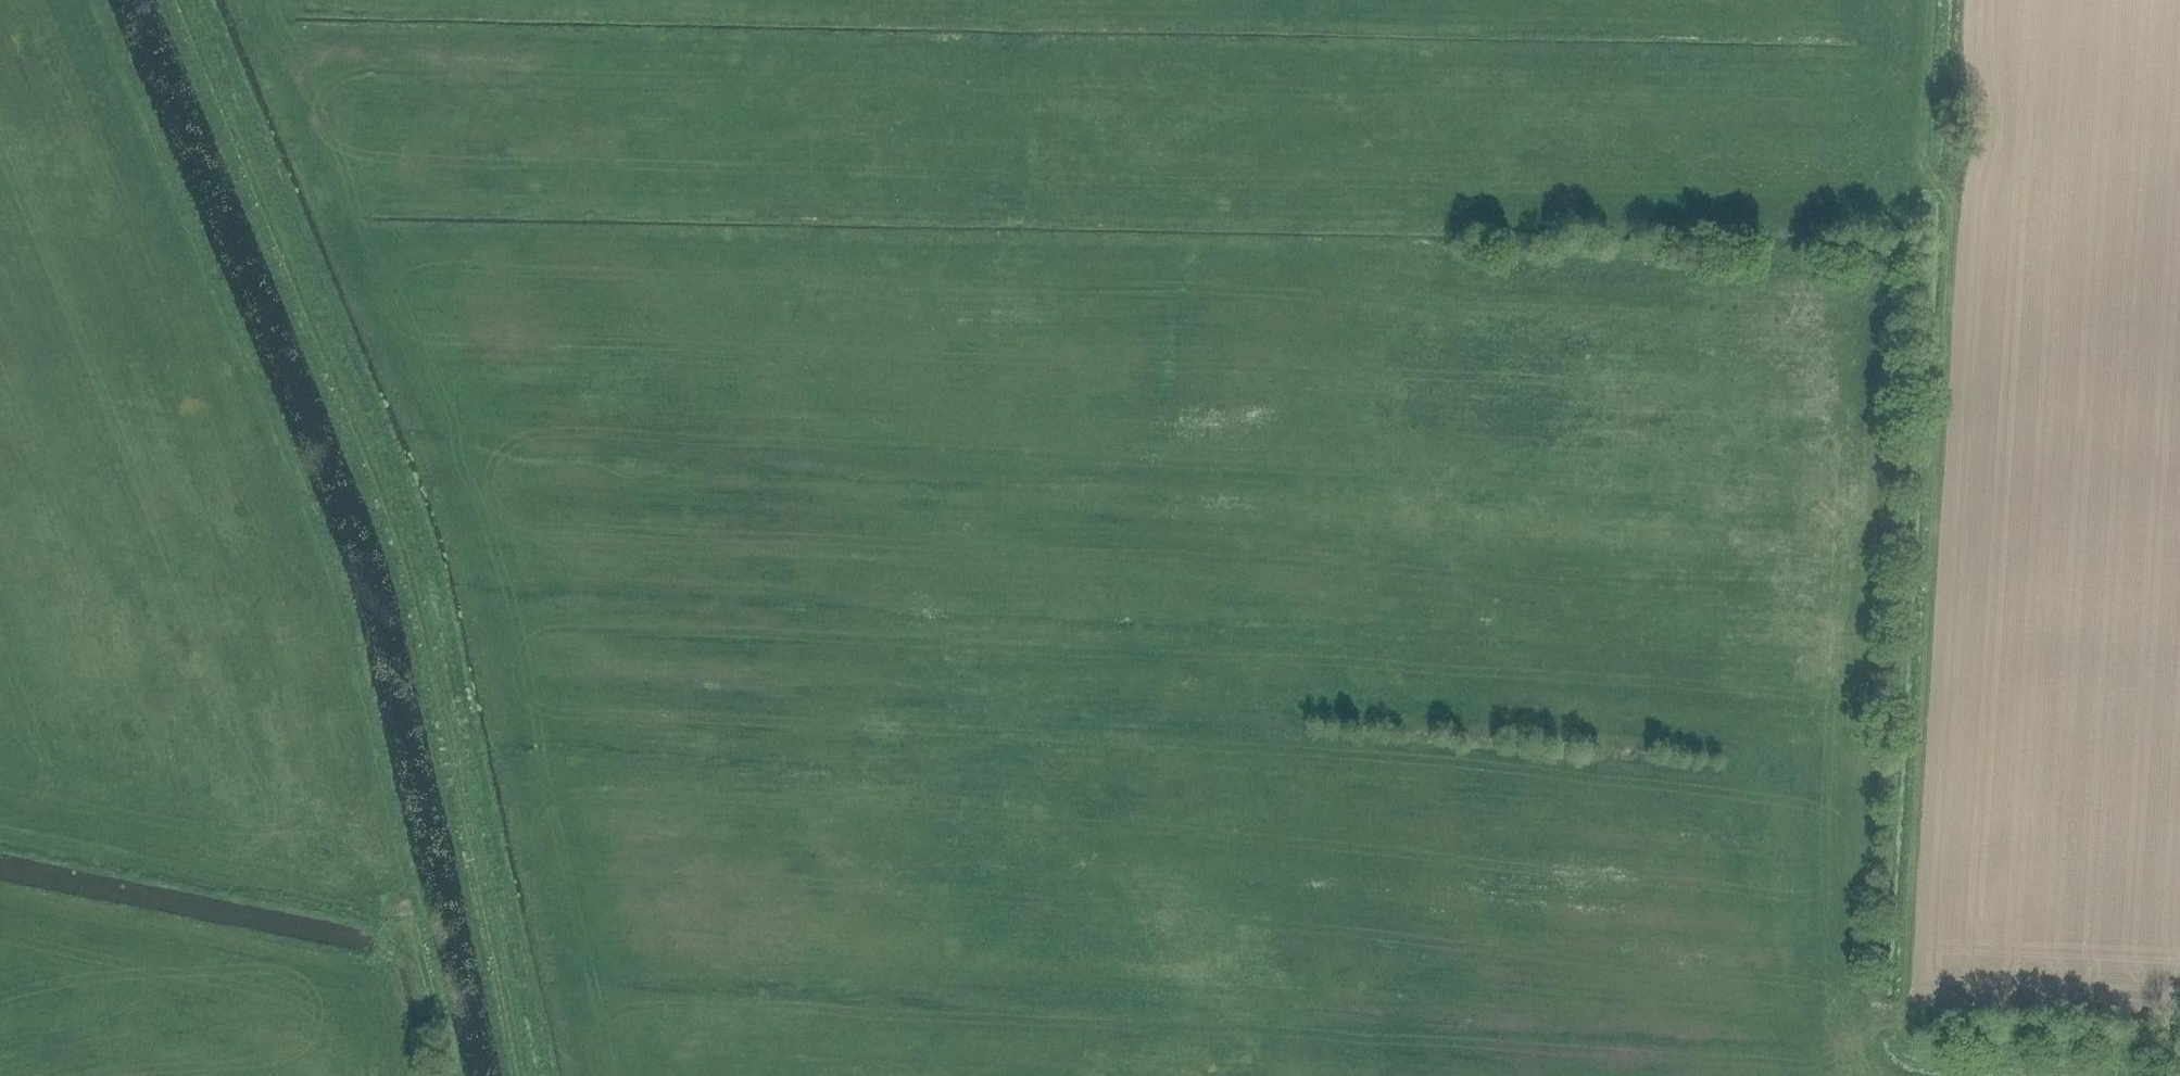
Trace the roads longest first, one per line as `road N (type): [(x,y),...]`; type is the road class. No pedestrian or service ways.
road 1 (track): [(173,0),(380,509),(430,683),(509,1075)]

